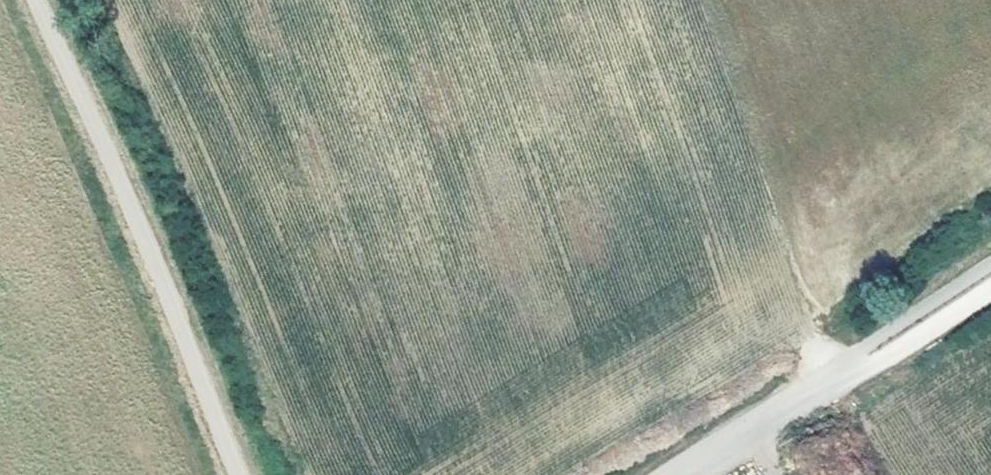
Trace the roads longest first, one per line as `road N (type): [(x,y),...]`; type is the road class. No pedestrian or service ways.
road 1 (unclassified): [(240,474),(33,0)]
road 2 (unclassified): [(864,372),(702,474)]

